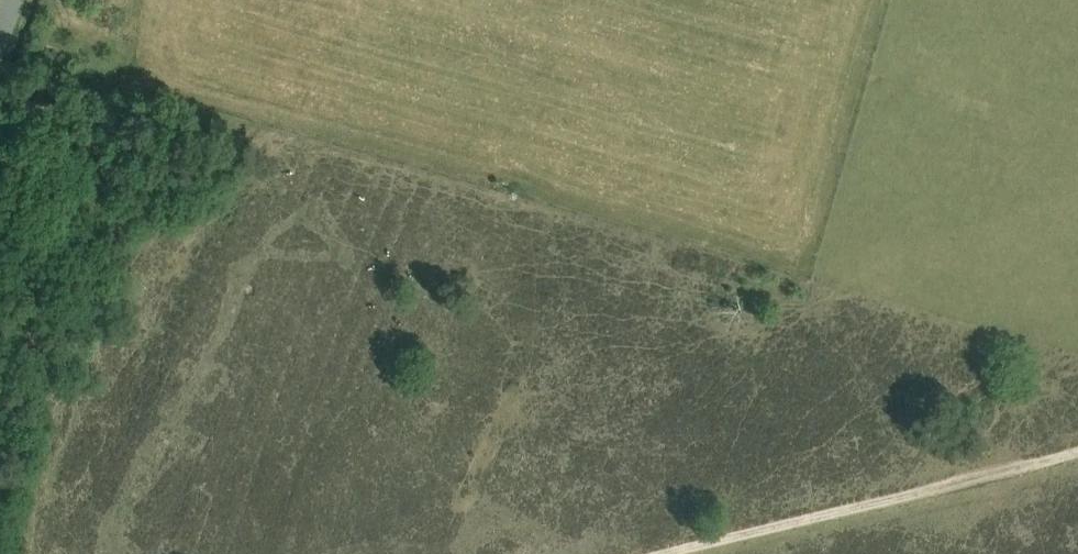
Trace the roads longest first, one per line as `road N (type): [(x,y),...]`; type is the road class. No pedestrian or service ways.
road 1 (track): [(1077,452),(676,553)]

